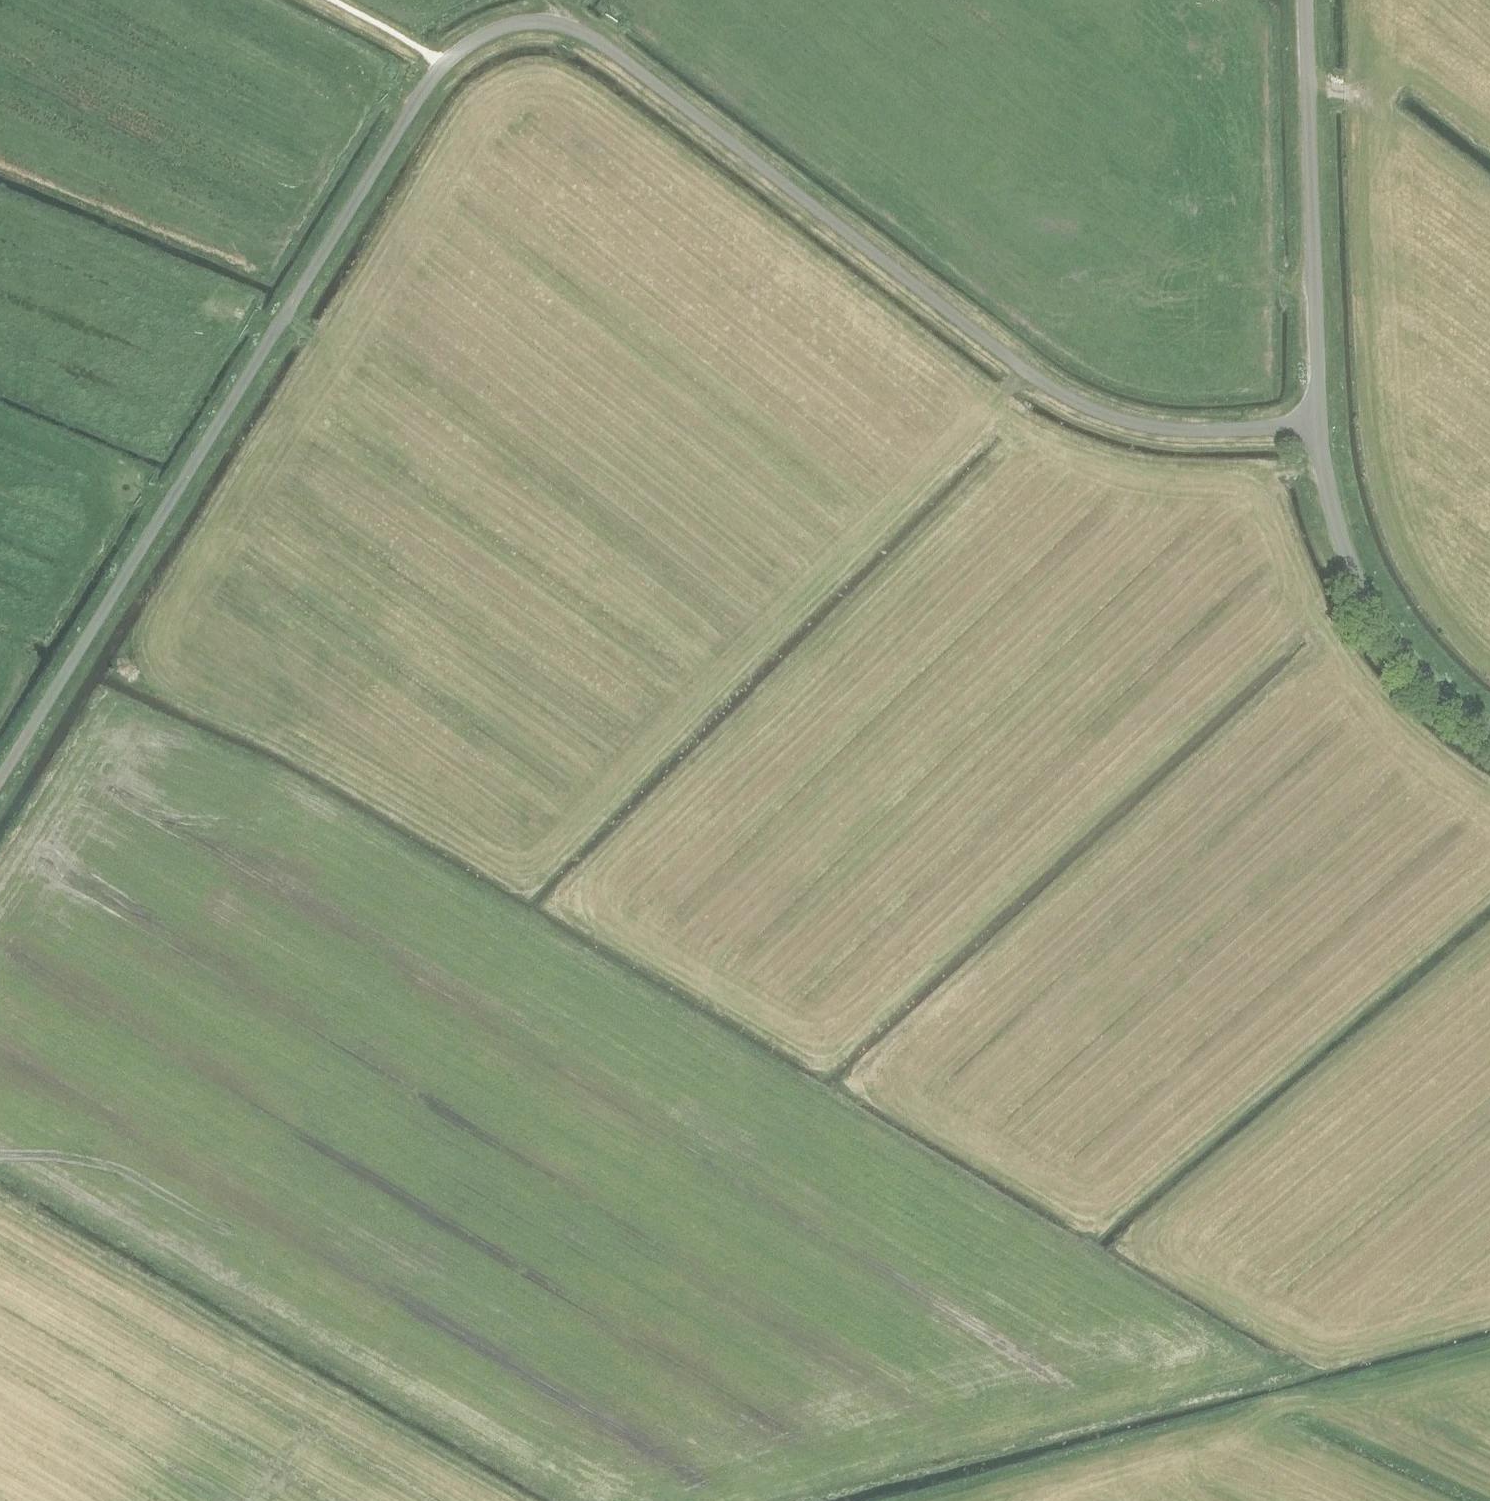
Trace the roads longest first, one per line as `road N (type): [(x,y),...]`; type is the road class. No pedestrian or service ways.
road 1 (unclassified): [(0,779),(418,96),(440,66),(490,34),(542,28),(611,57),(1059,399),(1123,424),(1172,430),(1321,425)]
road 2 (unclassified): [(1321,425),(1307,0)]
road 3 (unclassified): [(1489,732),(1432,685),(1352,564),(1328,501),(1321,425)]

